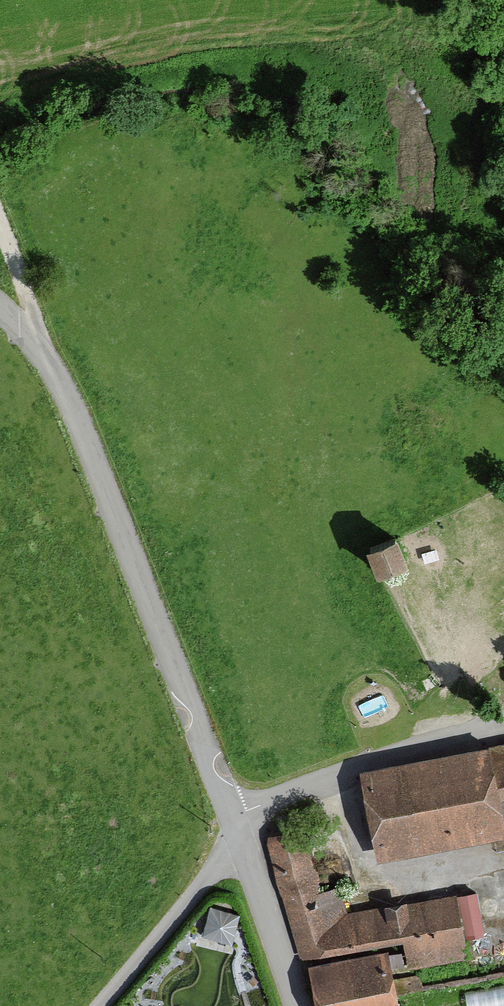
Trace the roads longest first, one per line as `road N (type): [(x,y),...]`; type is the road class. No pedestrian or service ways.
road 1 (unclassified): [(233,823),(81,421),(40,351),(0,308)]
road 2 (unclassified): [(233,823),(359,765),(503,725)]
road 3 (residential): [(95,1005),(240,843)]
road 4 (unclassified): [(298,1005),(240,843)]
road 5 (track): [(40,351),(20,267),(0,229)]

